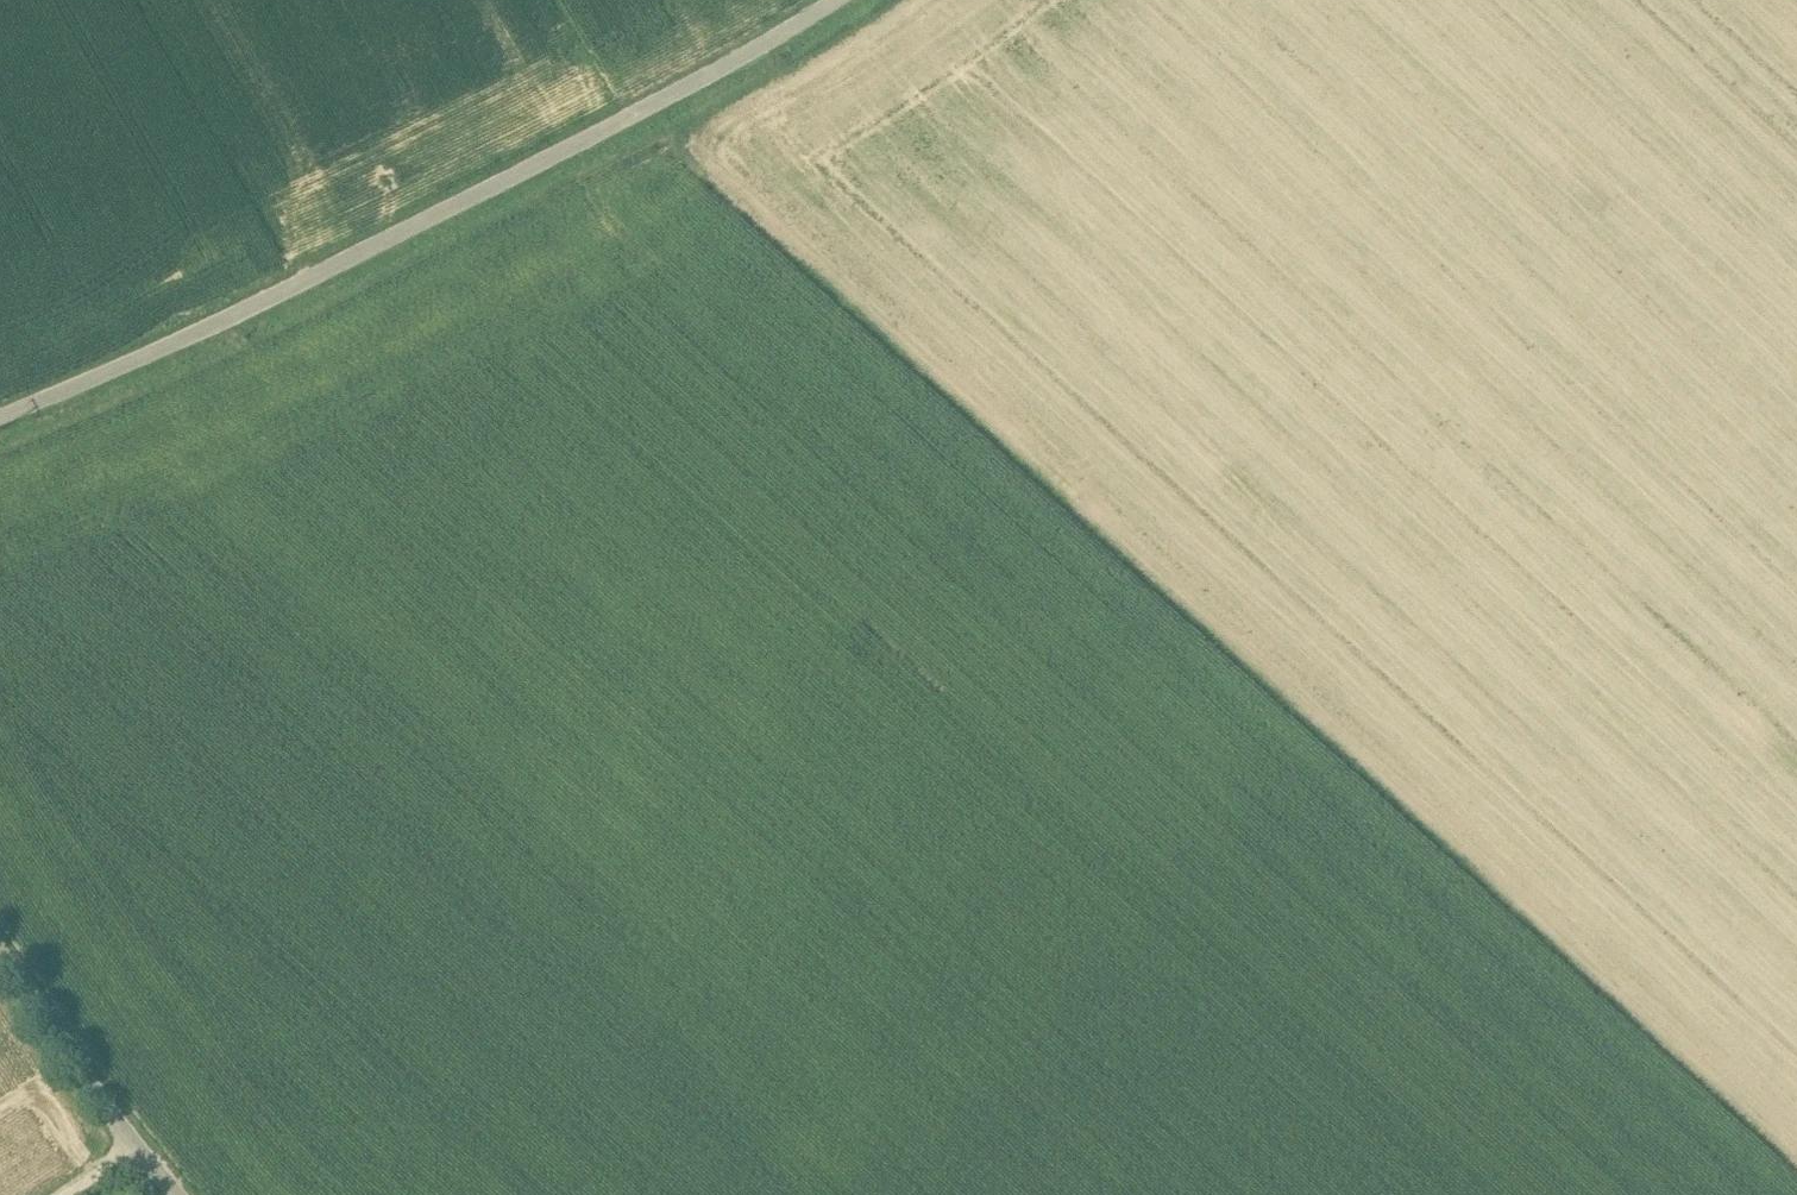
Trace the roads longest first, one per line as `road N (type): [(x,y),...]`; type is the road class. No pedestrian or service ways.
road 1 (unclassified): [(0,427),(461,214),(851,0)]
road 2 (unclassified): [(0,940),(131,1139)]

